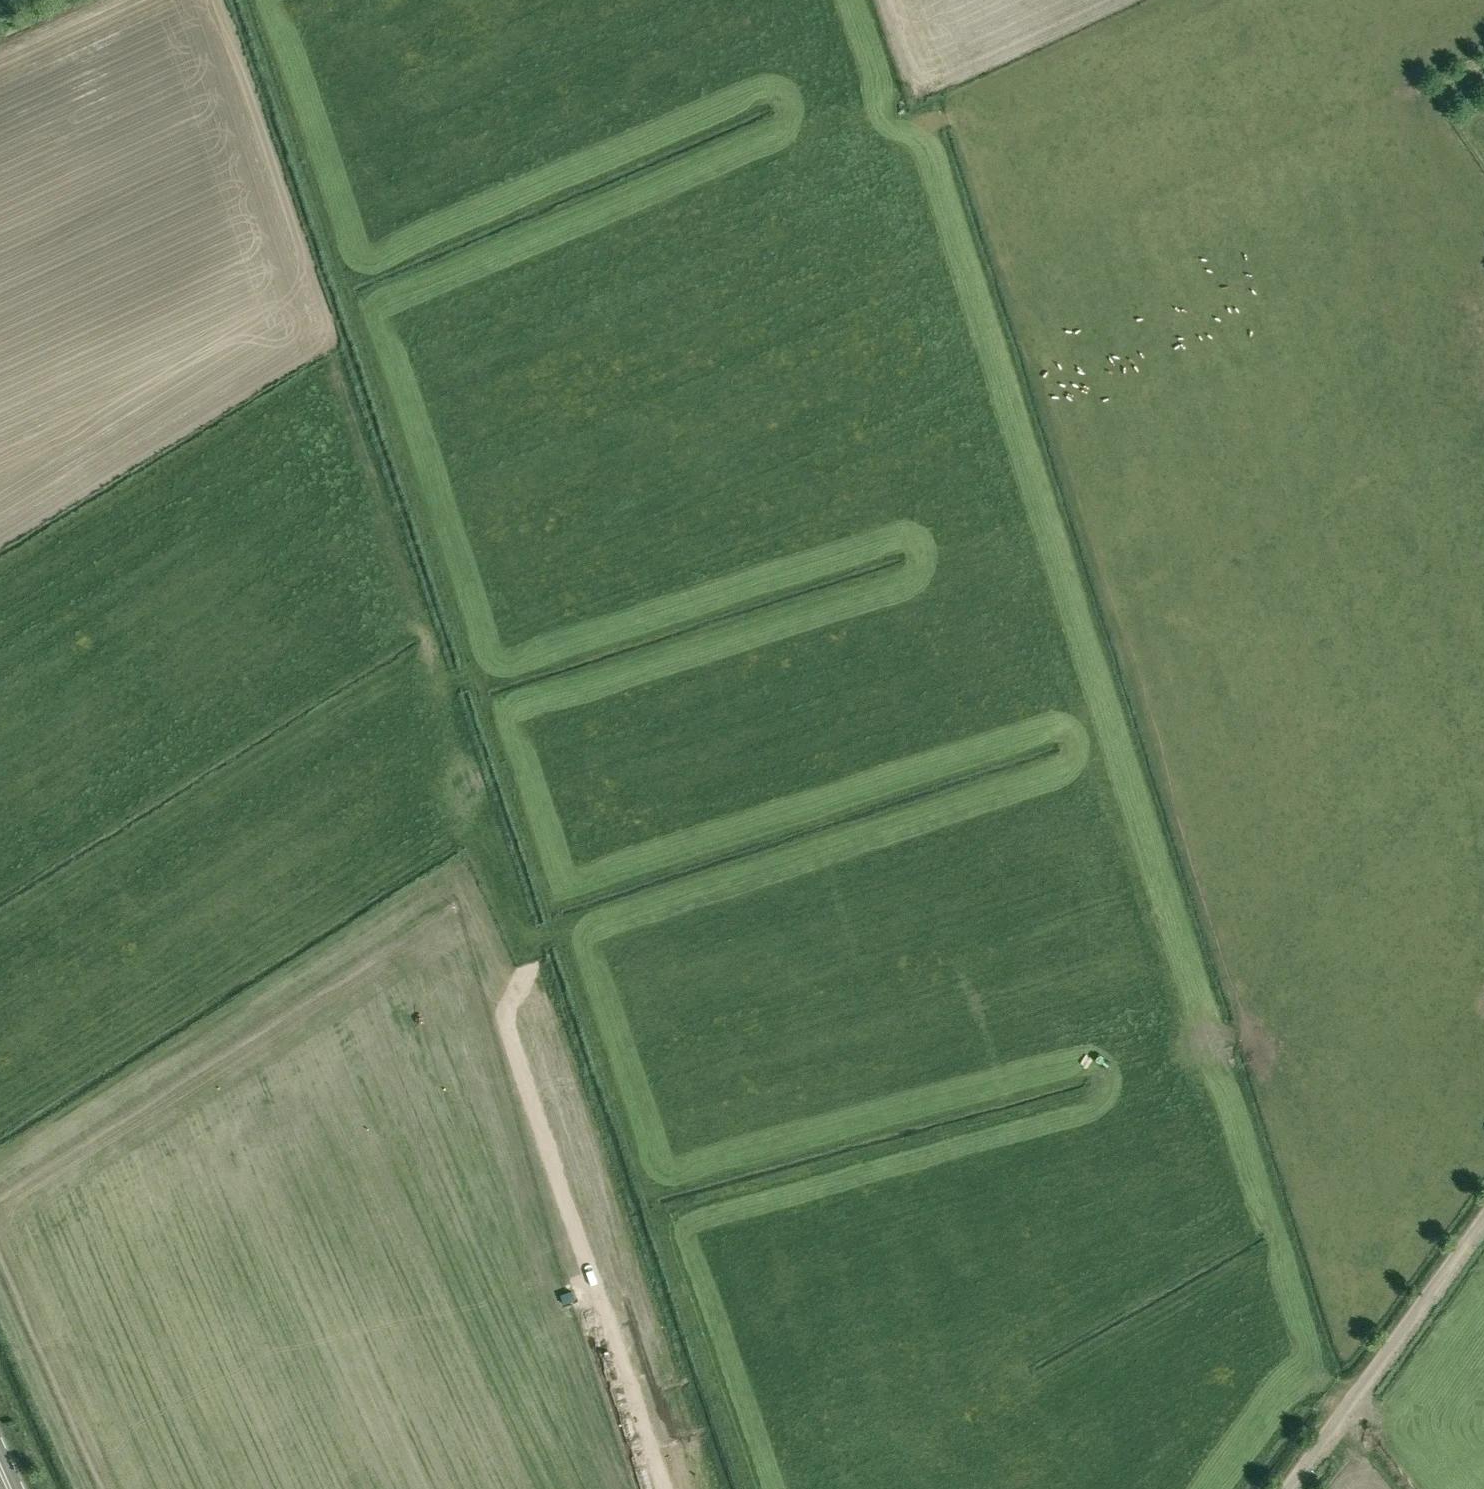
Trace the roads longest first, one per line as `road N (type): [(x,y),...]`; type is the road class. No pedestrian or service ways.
road 1 (track): [(898,0),(1346,1412),(1402,1488)]
road 2 (unclassified): [(1290,1488),(1483,1223)]
road 3 (track): [(0,69),(145,0)]

